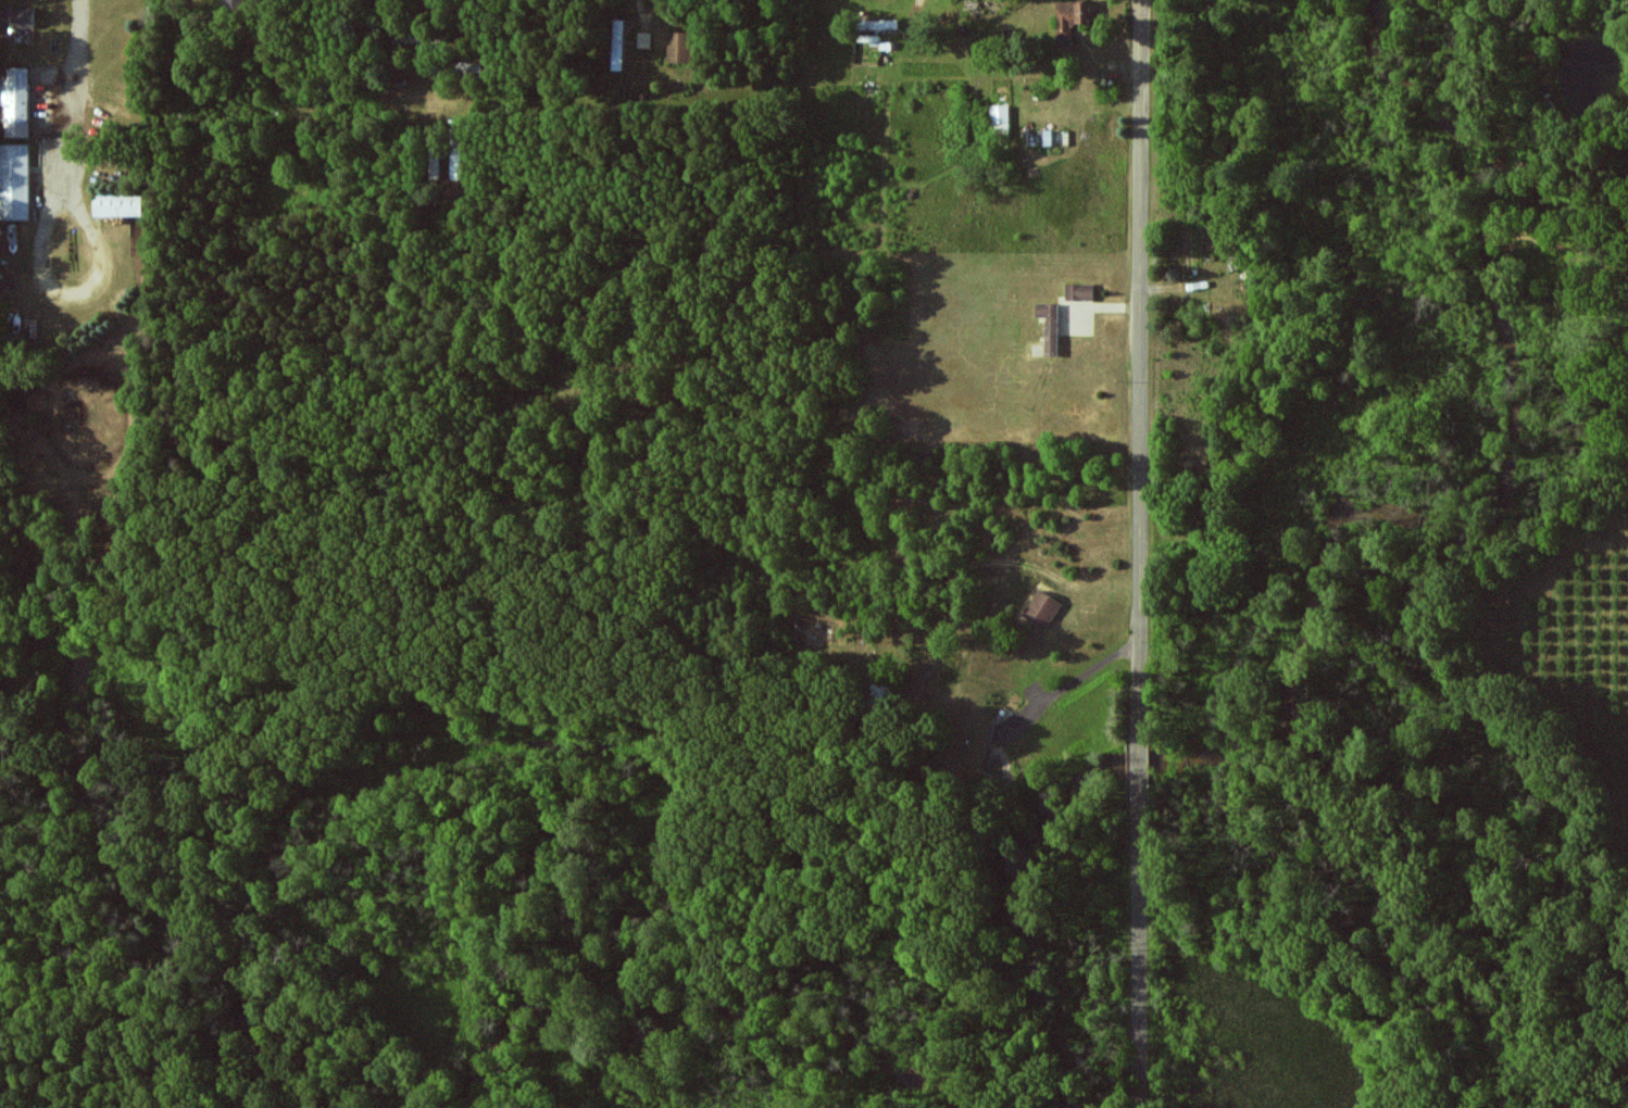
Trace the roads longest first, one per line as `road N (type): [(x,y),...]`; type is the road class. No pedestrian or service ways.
road 1 (residential): [(1139,1107),(1142,0)]

